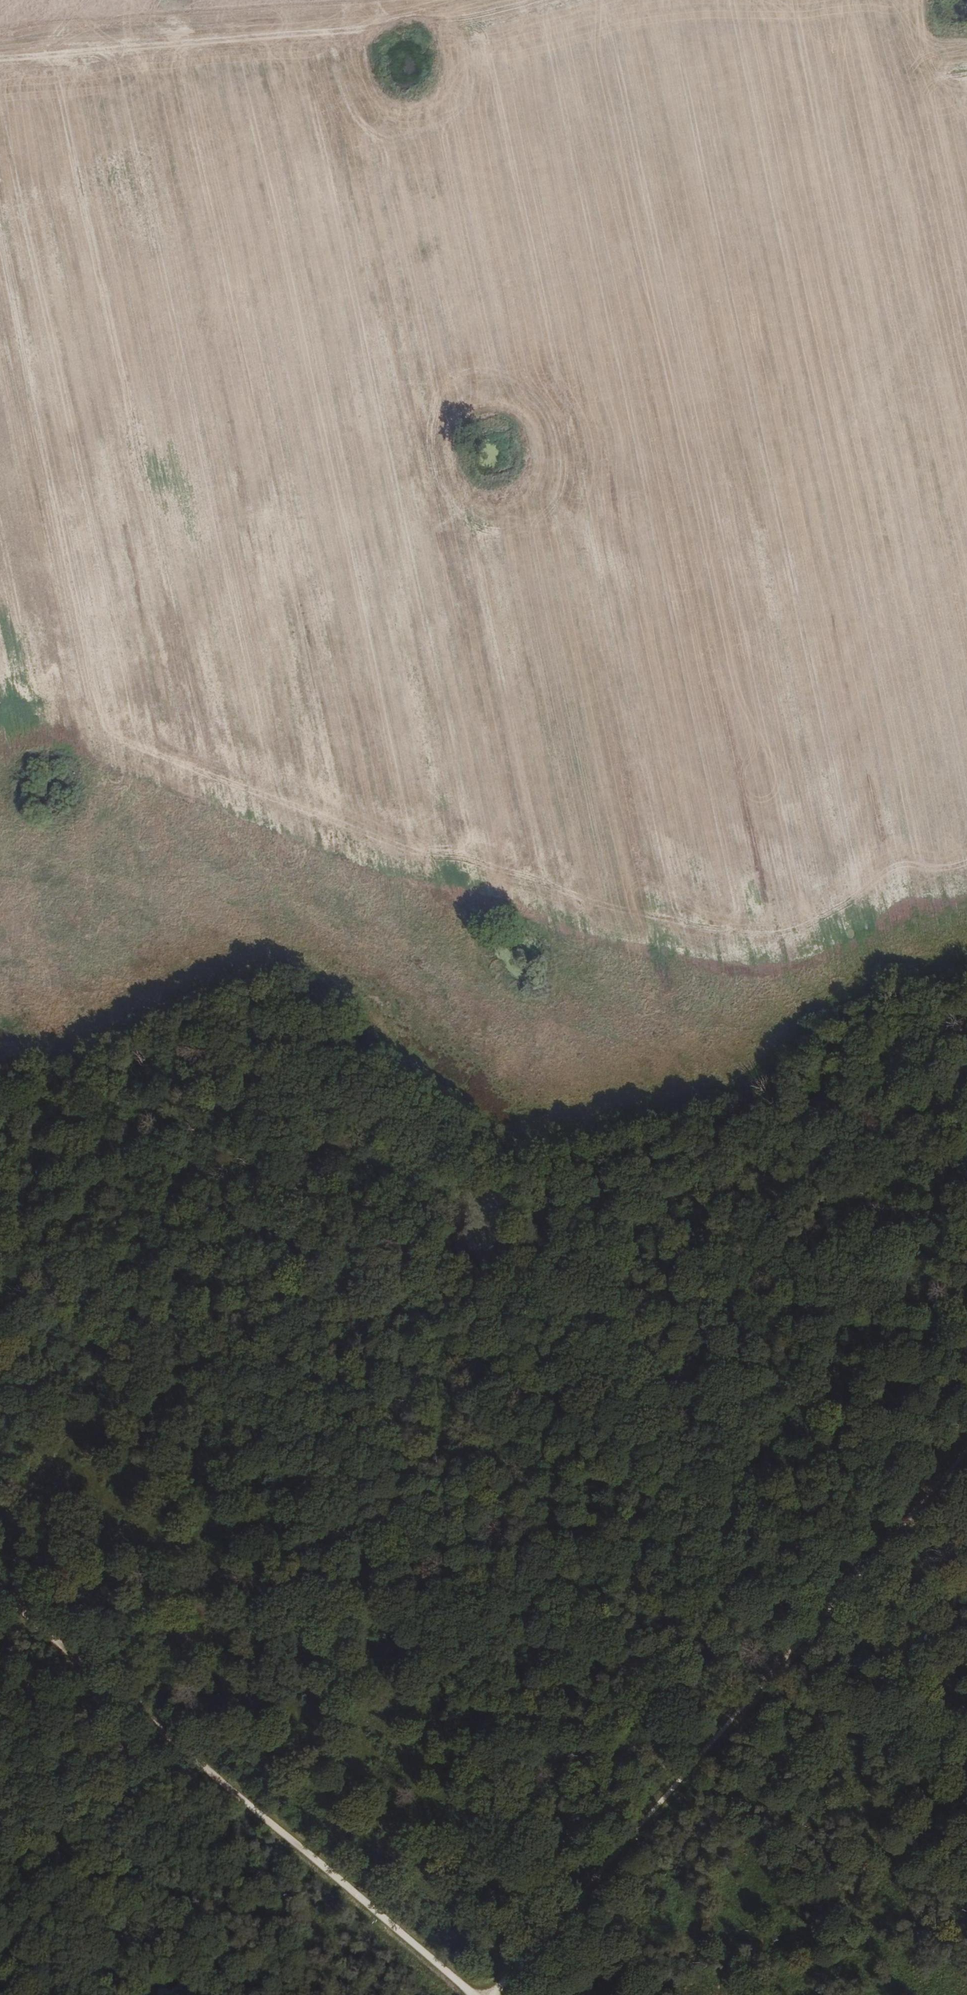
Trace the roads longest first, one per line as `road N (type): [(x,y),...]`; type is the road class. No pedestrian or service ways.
road 1 (track): [(493,1994),(966,1452)]
road 2 (track): [(0,1590),(476,1994)]

